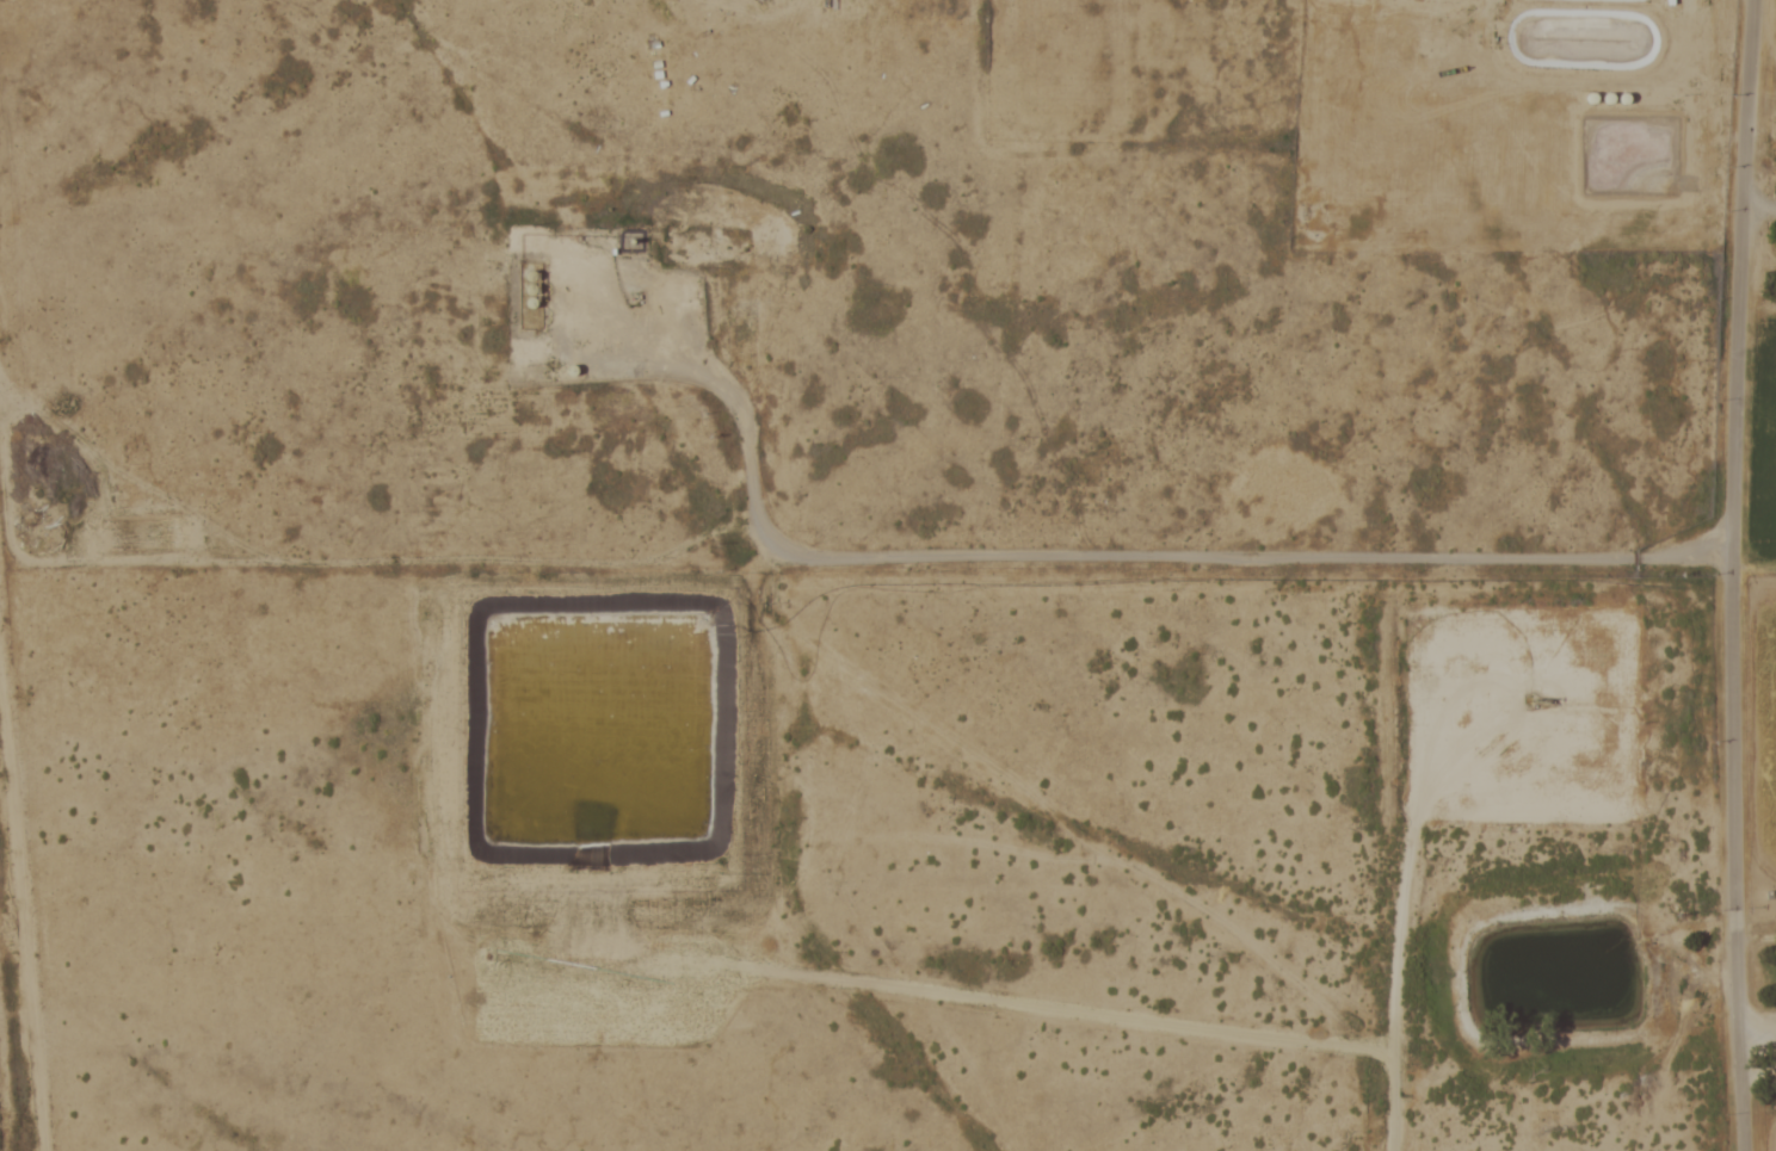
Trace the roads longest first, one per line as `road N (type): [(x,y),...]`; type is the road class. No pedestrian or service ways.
road 1 (residential): [(1743,1150),(1732,904),(1731,466),(1753,0)]

